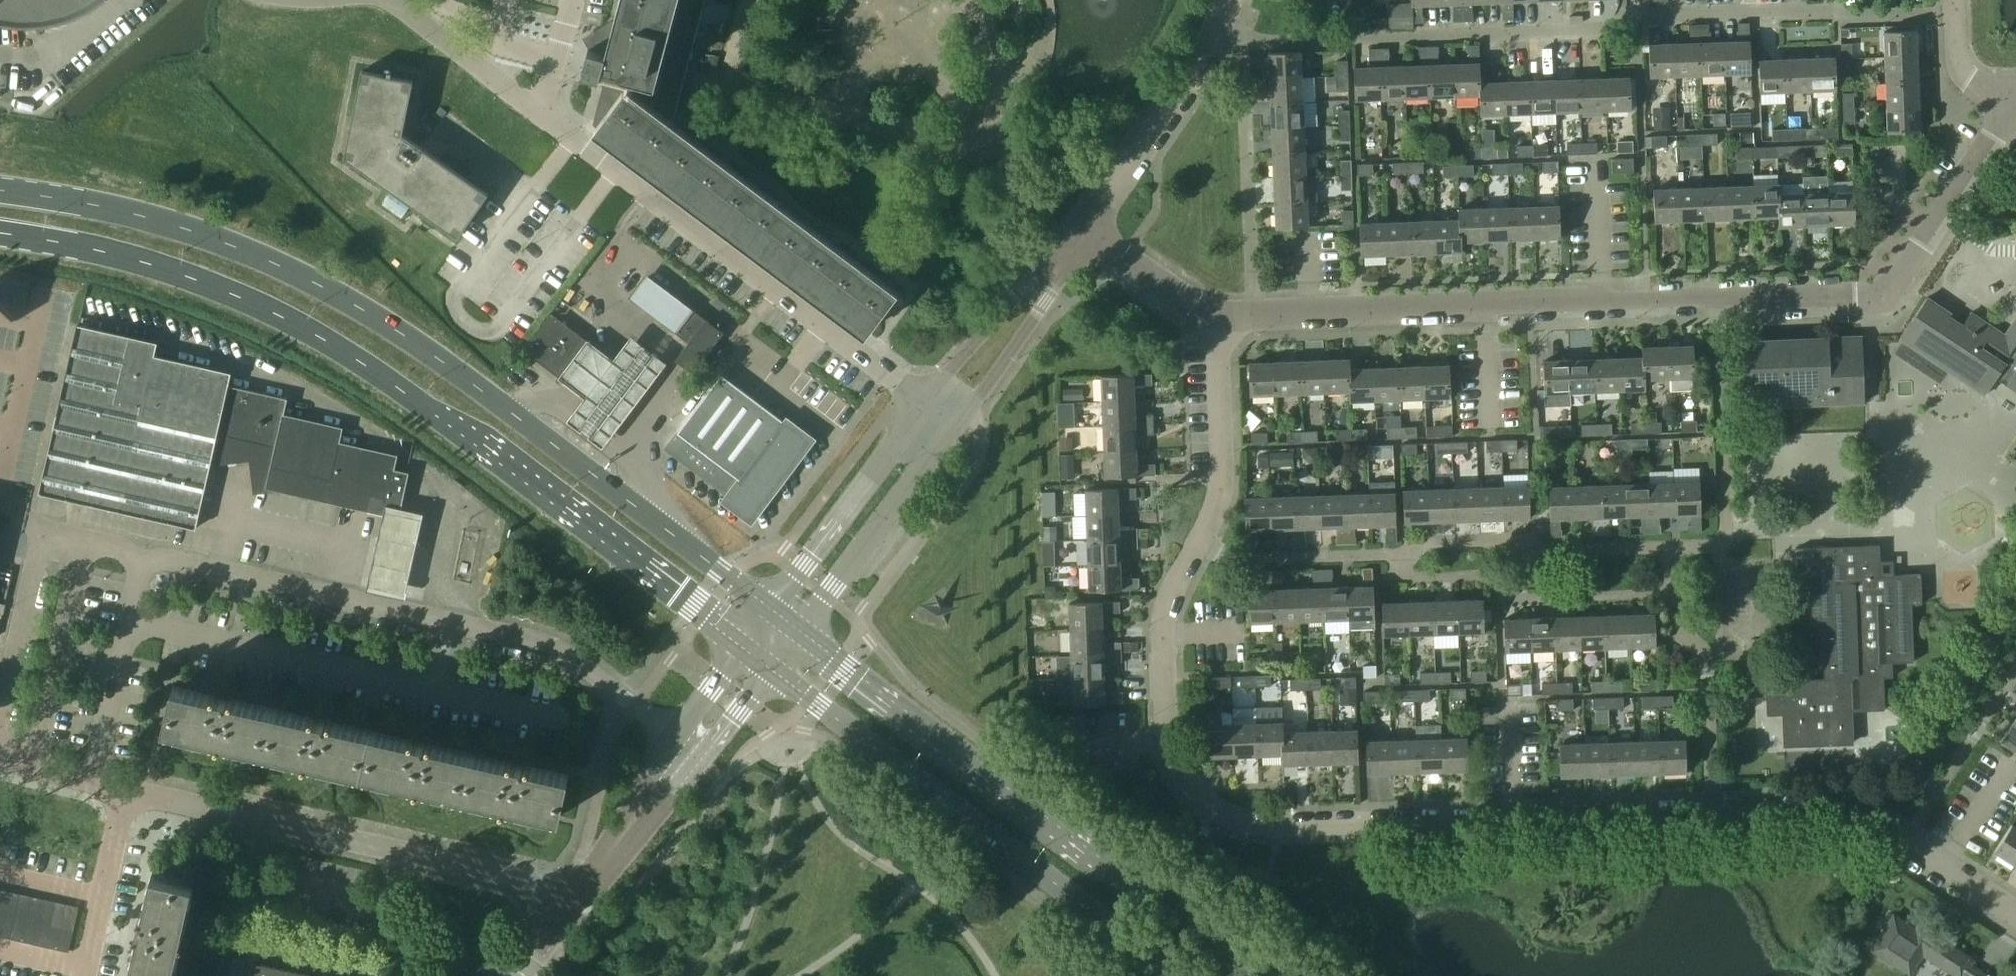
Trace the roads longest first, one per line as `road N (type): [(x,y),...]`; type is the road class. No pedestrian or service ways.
road 1 (secondary): [(770,609),(471,379),(355,304),(182,228),(0,191)]
road 2 (secondary): [(0,232),(178,273),(305,329),(437,416),(743,645)]
road 3 (residential): [(1200,539),(1164,604),(1167,741),(1182,775),(1217,807),(1282,826),(1712,812)]
road 4 (residential): [(1242,42),(1613,29),(1623,16),(1637,15),(1836,9),(1846,18),(1954,15)]
road 5 (unclassified): [(931,396),(908,387),(393,0)]
road 6 (secondary): [(1259,975),(799,632)]
road 7 (unclassified): [(673,736),(544,643),(140,560)]
road 8 (secondary): [(772,668),(1181,975)]
road 9 (residential): [(575,904),(547,886),(125,792)]
road 10 (residential): [(1716,296),(1253,314)]
road 11 (residential): [(129,617),(564,716)]
road 12 (residential): [(2012,103),(1884,290),(1716,296)]
road 13 (residential): [(1672,593),(1505,599),(1504,575),(1407,578),(1396,554)]
road 14 (residential): [(1670,547),(1716,546),(1727,535),(1716,296)]
road 15 (unclassified): [(0,716),(43,532),(140,560)]
road 16 (residential): [(1396,554),(1419,543),(1525,539),(1536,551),(1670,547)]
road 17 (unclassified): [(799,632),(964,409)]
road 18 (residential): [(1253,314),(1242,42)]
road 19 (unclassified): [(931,396),(770,609)]
road 20 (residential): [(1082,231),(1220,32)]
road 21 (residential): [(1712,812),(1705,658),(1673,622),(1672,593)]
road 22 (residential): [(1216,315),(1222,480),(1200,539)]
road 23 (unclassified): [(636,821),(703,762),(772,668)]
road 24 (residential): [(2015,671),(1904,841)]
road 25 (residential): [(1200,539),(1236,558),(1396,554)]
road 26 (residential): [(1712,812),(1836,811),(1904,841)]
road 27 (residential): [(84,975),(125,792)]
road 28 (unclassified): [(1060,263),(1024,286),(931,396)]
road 29 (unclassified): [(964,409),(1046,301),(1060,263)]
road 30 (unclassified): [(129,617),(96,780)]
road 31 (residential): [(1216,315),(1082,231)]
road 32 (residential): [(1904,841),(2015,913)]

